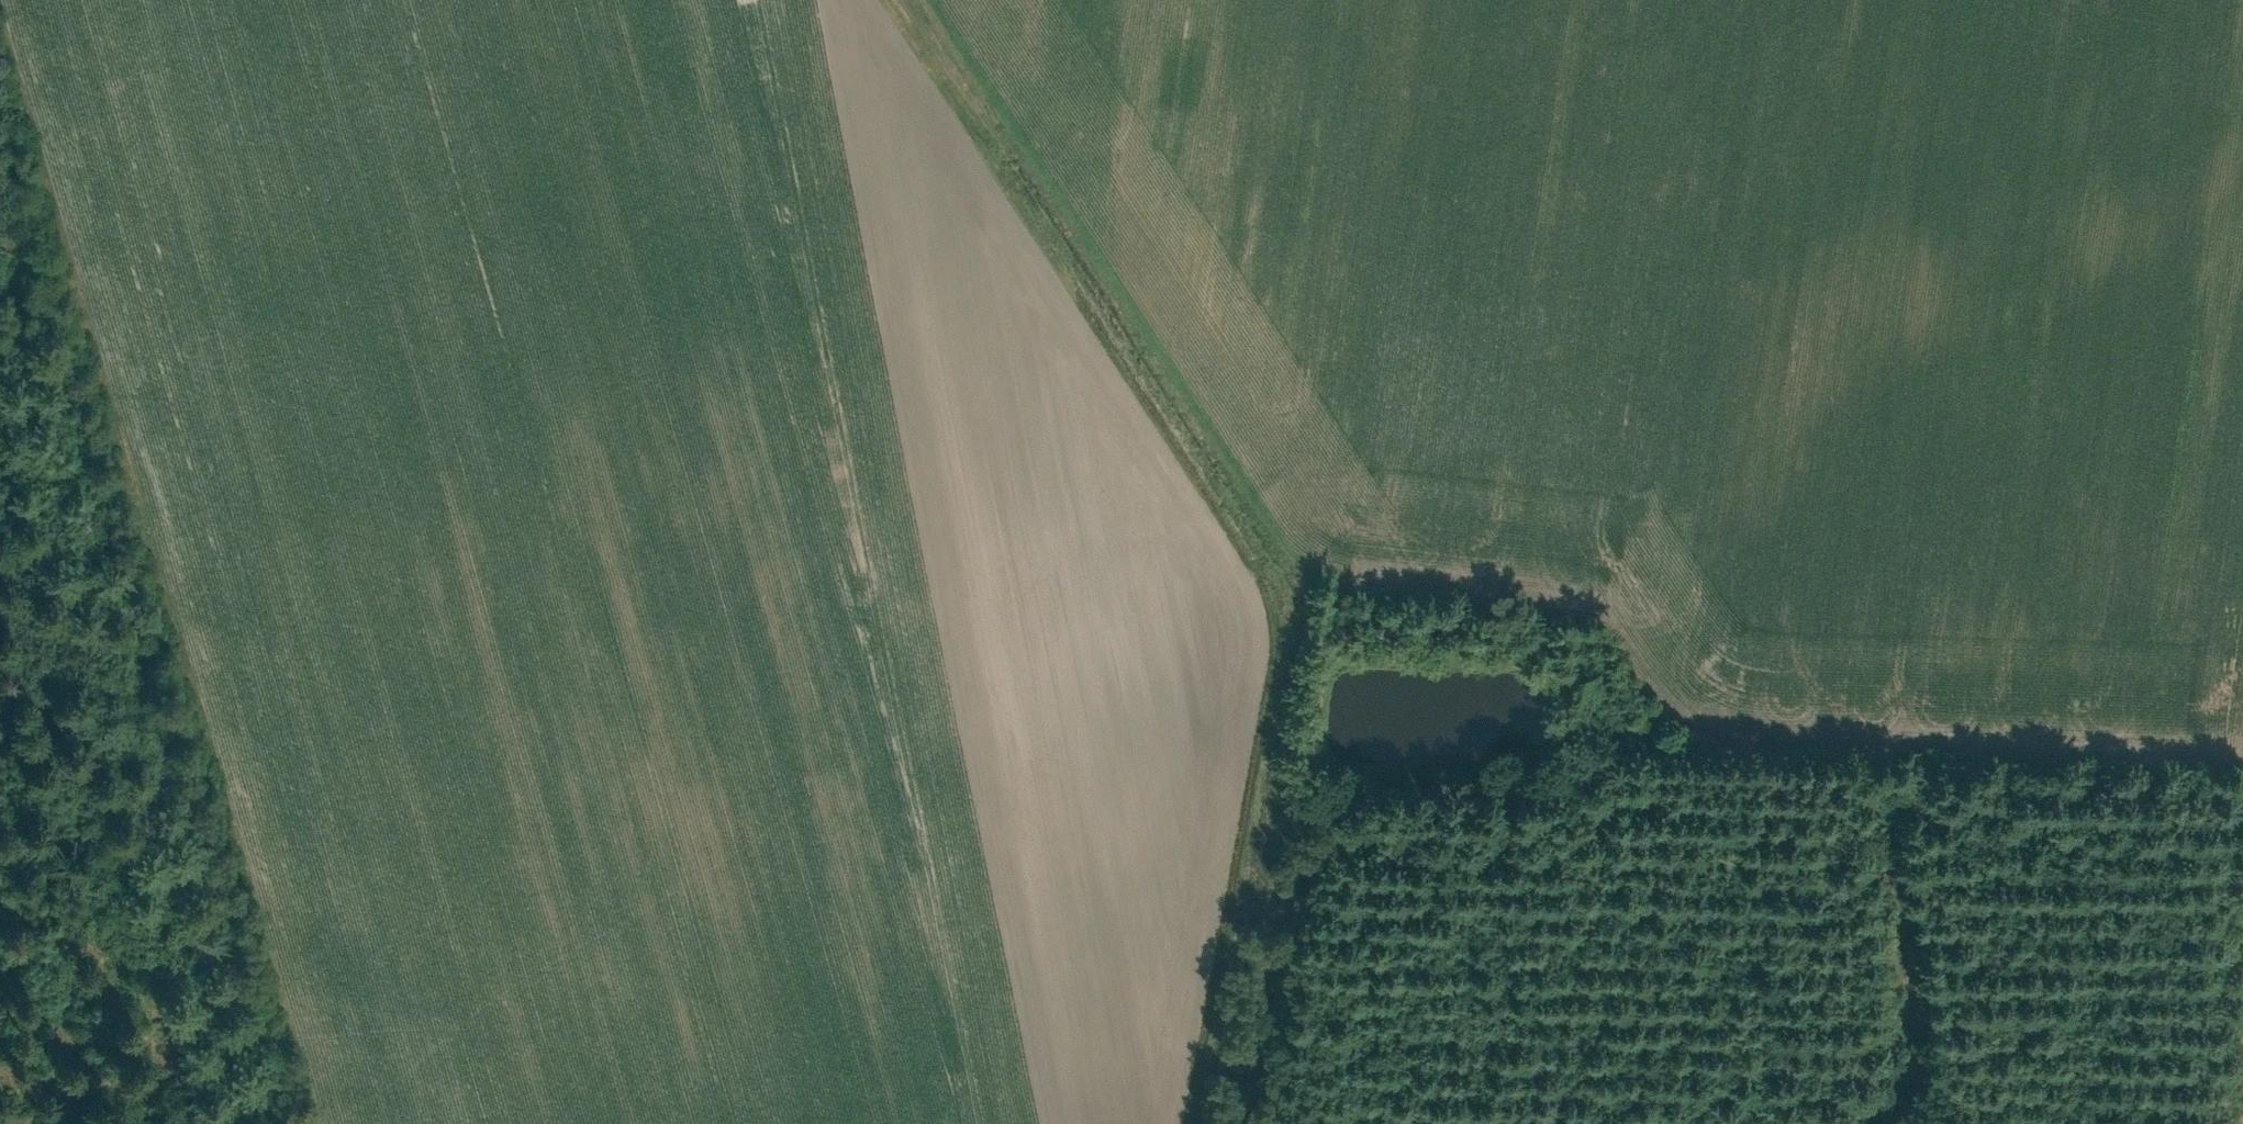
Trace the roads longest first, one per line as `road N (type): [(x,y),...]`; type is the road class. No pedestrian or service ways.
road 1 (track): [(0,65),(295,1123)]
road 2 (track): [(1658,757),(2242,774)]

